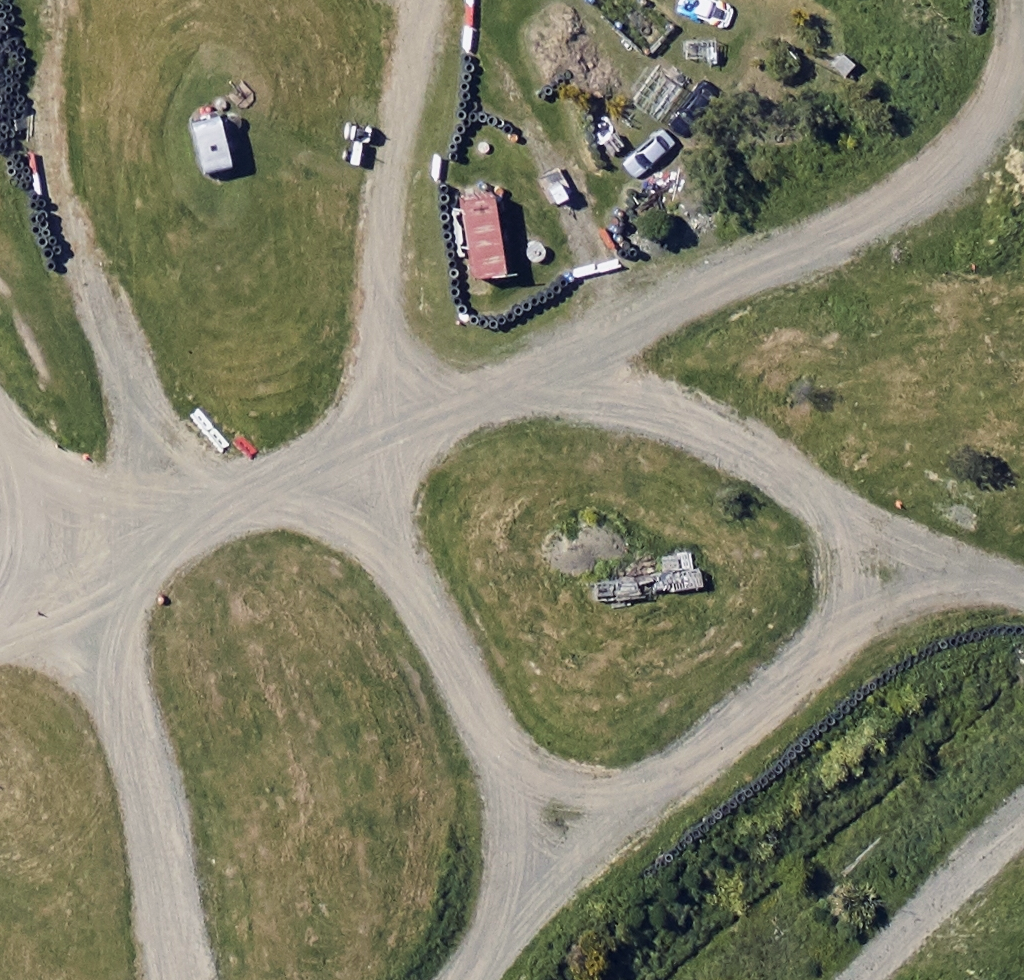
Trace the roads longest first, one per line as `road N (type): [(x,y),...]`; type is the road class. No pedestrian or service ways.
road 1 (track): [(242,505),(873,218),(987,136),(1023,49),(1021,0)]
road 2 (track): [(0,619),(29,566),(28,482),(87,530),(136,542),(183,537),(38,119),(64,0)]
road 3 (track): [(496,954),(516,792),(490,712),(402,574),(324,510),(242,505),(30,632)]
road 4 (track): [(473,979),(636,803),(856,625),(991,578),(1023,586)]
road 5 (track): [(839,638),(847,570),(803,492),(709,433),(617,403),(485,397),(430,384),(380,323)]
road 6 (track): [(424,0),(380,250),(381,421),(414,594)]
road 7 (track): [(0,639),(30,632),(96,649),(146,764),(176,979)]
road 8 (track): [(991,578),(803,492)]

